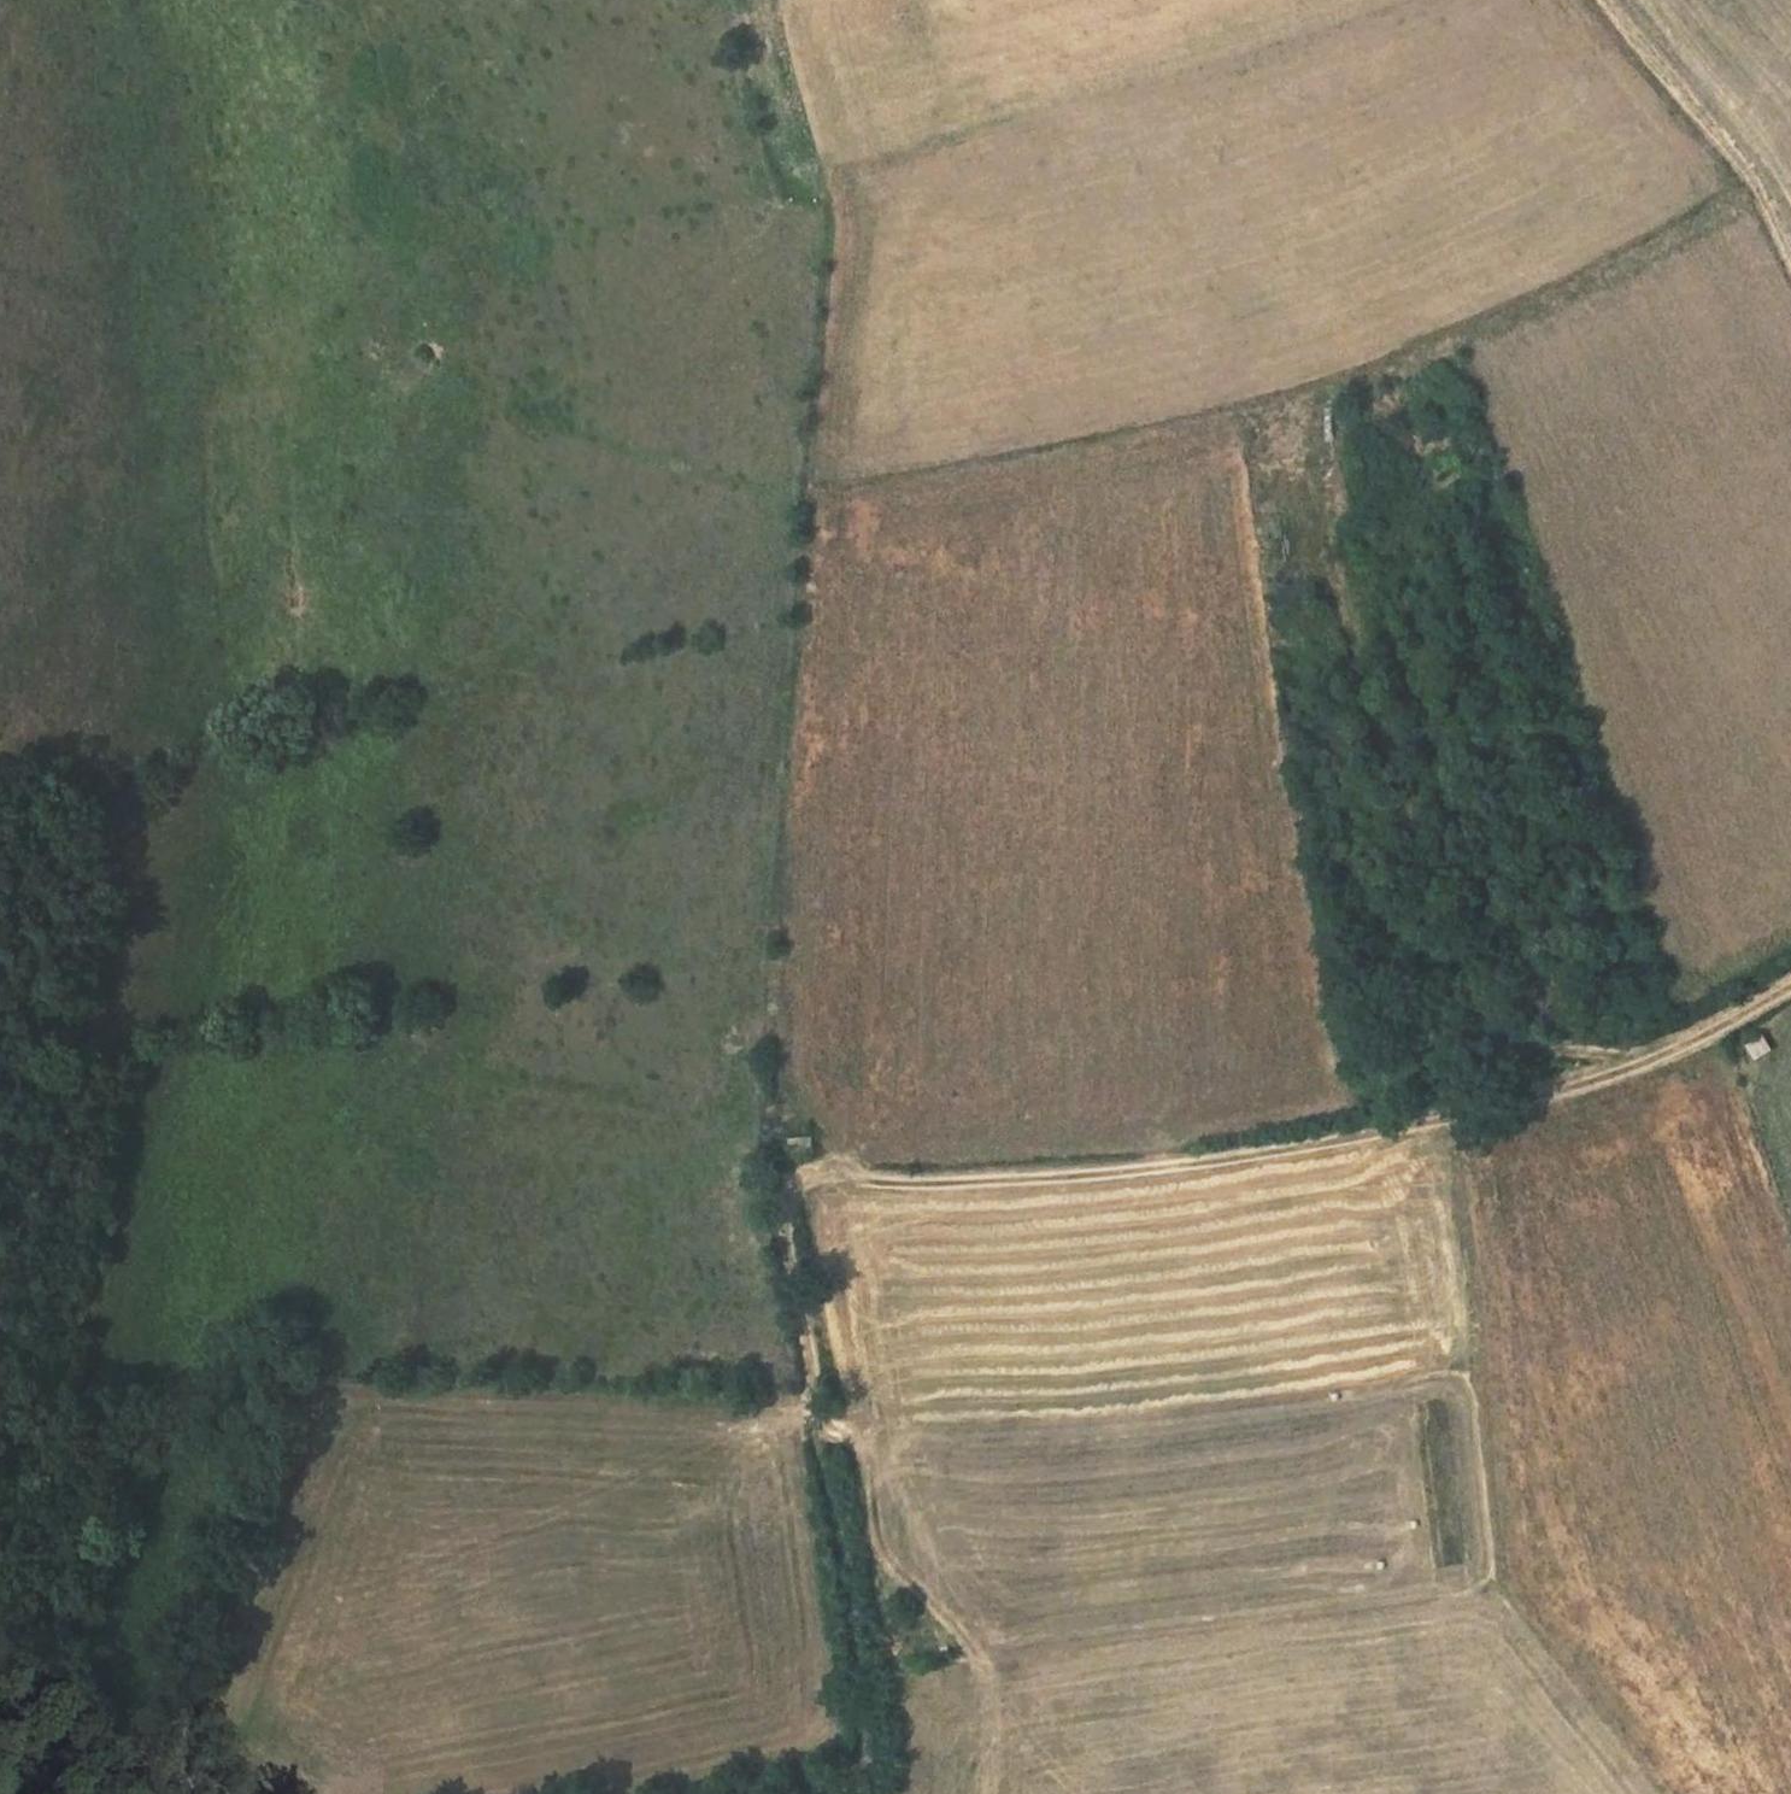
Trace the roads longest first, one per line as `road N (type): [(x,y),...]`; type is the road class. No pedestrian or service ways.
road 1 (track): [(1790,985),(1705,1034),(1579,1084),(1322,1142),(1149,1170),(896,1185),(811,1186),(797,1166)]
road 2 (track): [(1616,0),(1773,219),(1790,262)]

